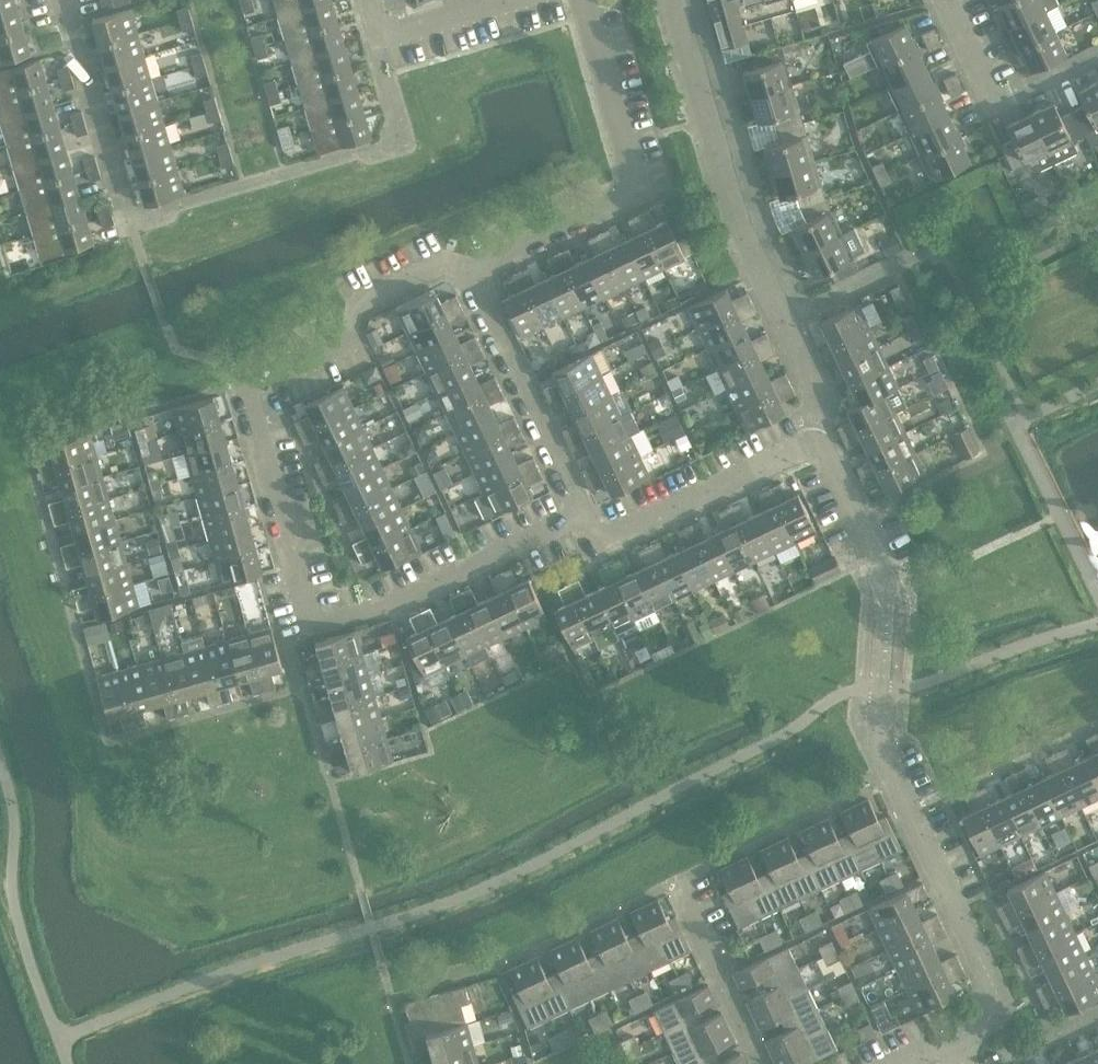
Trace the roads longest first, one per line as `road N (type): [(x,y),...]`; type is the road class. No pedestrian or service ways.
road 1 (residential): [(584,513),(392,603),(307,624),(244,385),(341,343),(360,310),(442,273),(471,273)]
road 2 (residential): [(65,0),(128,220),(411,137),(382,35)]
road 3 (residential): [(818,440),(815,383),(740,227),(673,0)]
road 4 (residential): [(956,1038),(994,1008),(990,984),(885,760),(884,689)]
road 5 (residential): [(471,273),(640,191),(584,0)]
road 6 (unclassified): [(69,1063),(19,919),(15,824),(0,760)]
road 7 (residential): [(818,440),(614,537),(594,534),(584,513)]
road 8 (residential): [(584,513),(471,273)]
road 9 (residential): [(1097,55),(995,104),(946,0)]
road 10 (residential): [(764,1063),(675,881)]
road 11 (residential): [(879,565),(818,440)]
road 12 (residential): [(382,35),(507,0)]

